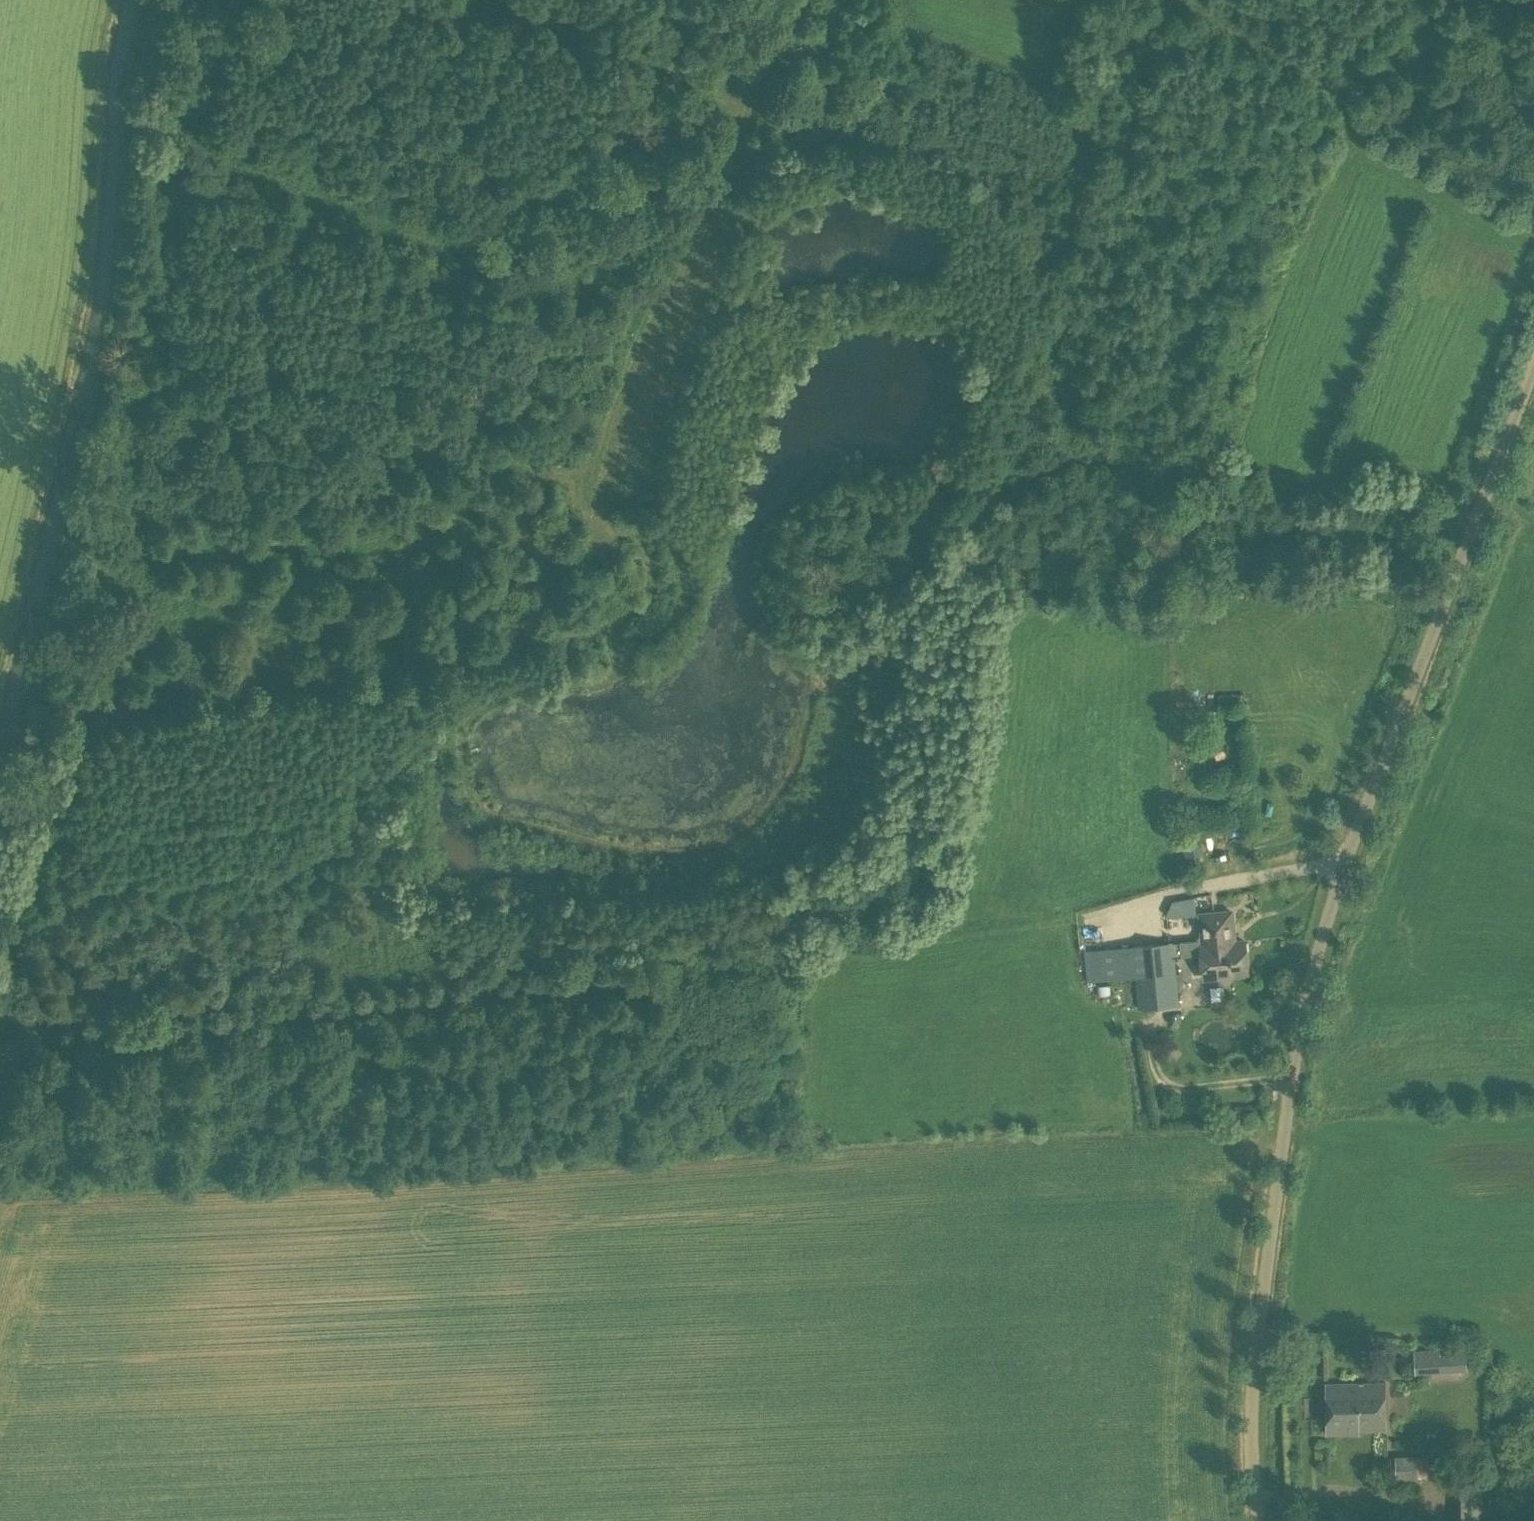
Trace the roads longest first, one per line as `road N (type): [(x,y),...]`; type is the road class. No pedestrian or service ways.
road 1 (unclassified): [(1254,1520),(1250,1395),(1285,1118),(1324,958),(1533,375)]

